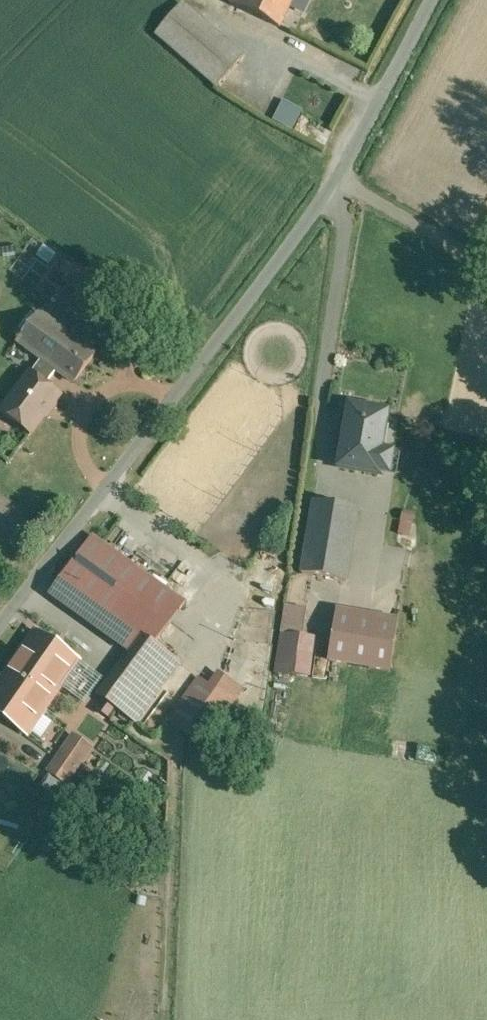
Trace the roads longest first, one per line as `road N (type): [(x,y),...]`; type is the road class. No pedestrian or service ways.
road 1 (unclassified): [(334,170),(0,627)]
road 2 (unclassified): [(433,0),(334,170)]
road 3 (unclassified): [(334,170),(486,258)]

